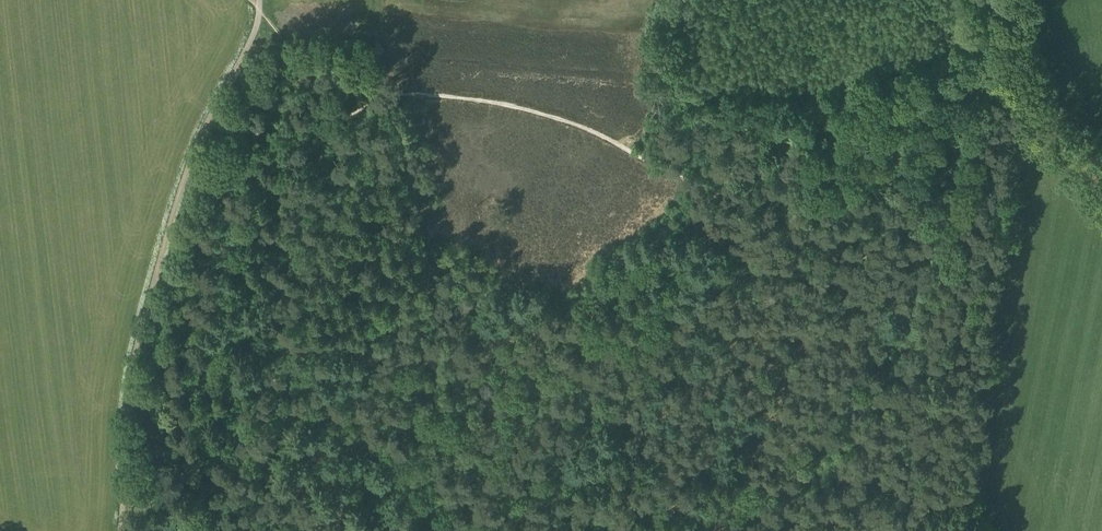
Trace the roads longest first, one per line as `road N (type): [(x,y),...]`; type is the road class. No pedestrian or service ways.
road 1 (track): [(329,119),(403,94),(461,97),(571,123),(717,187),(804,208),(858,208),(896,191),(923,145),(949,71),(1006,67)]
road 2 (unclassified): [(120,530),(139,322),(188,165),(255,31),(259,0)]
road 3 (track): [(234,458),(329,119)]
road 4 (track): [(1006,67),(1019,98),(1101,174)]
road 5 (track): [(250,0),(329,119)]

